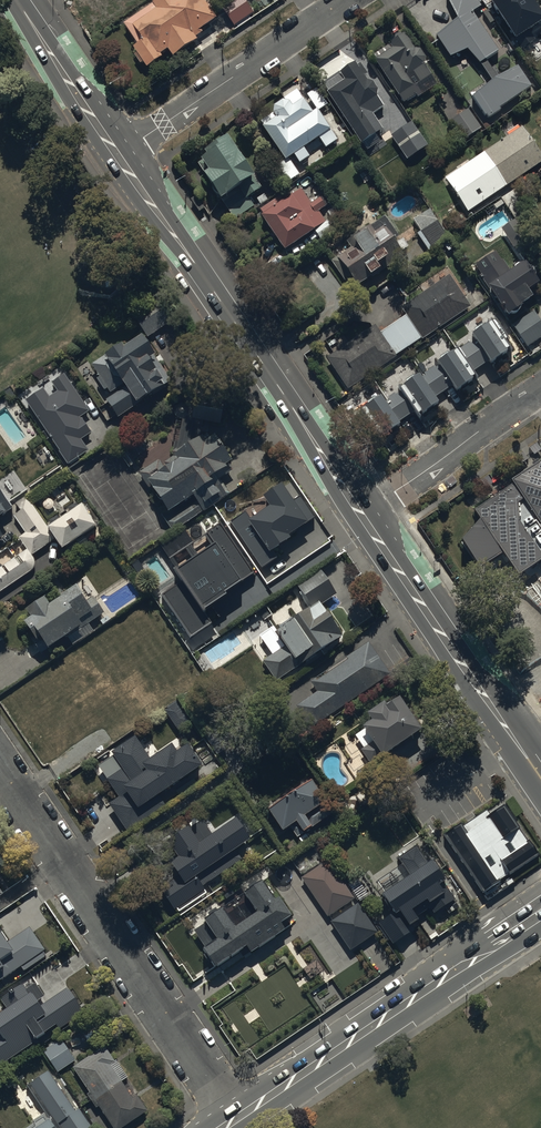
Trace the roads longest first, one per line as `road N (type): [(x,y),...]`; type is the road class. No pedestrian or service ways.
road 1 (secondary): [(122,154),(363,513)]
road 2 (residential): [(239,1116),(0,767)]
road 3 (secondary): [(239,1116),(540,911)]
road 4 (secondary): [(363,513),(540,774)]
road 5 (residential): [(122,154),(348,0)]
road 6 (residential): [(363,513),(540,390)]
road 7 (secondary): [(18,0),(122,154)]

